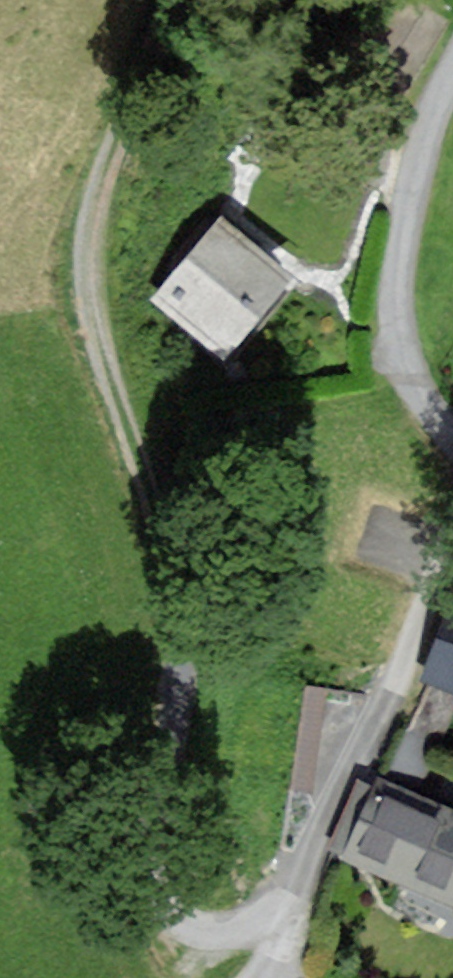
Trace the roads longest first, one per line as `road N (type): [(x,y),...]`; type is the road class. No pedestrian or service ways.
road 1 (track): [(310,887),(239,930),(186,929),(143,888),(138,809),(178,692),(184,598),(164,508),(105,351),(90,263),(101,173),(205,0)]
road 2 (residential): [(452,547),(424,600),(310,887),(252,977)]
road 3 (residential): [(452,436),(409,378),(399,318),(402,235),(419,162),(452,83)]

